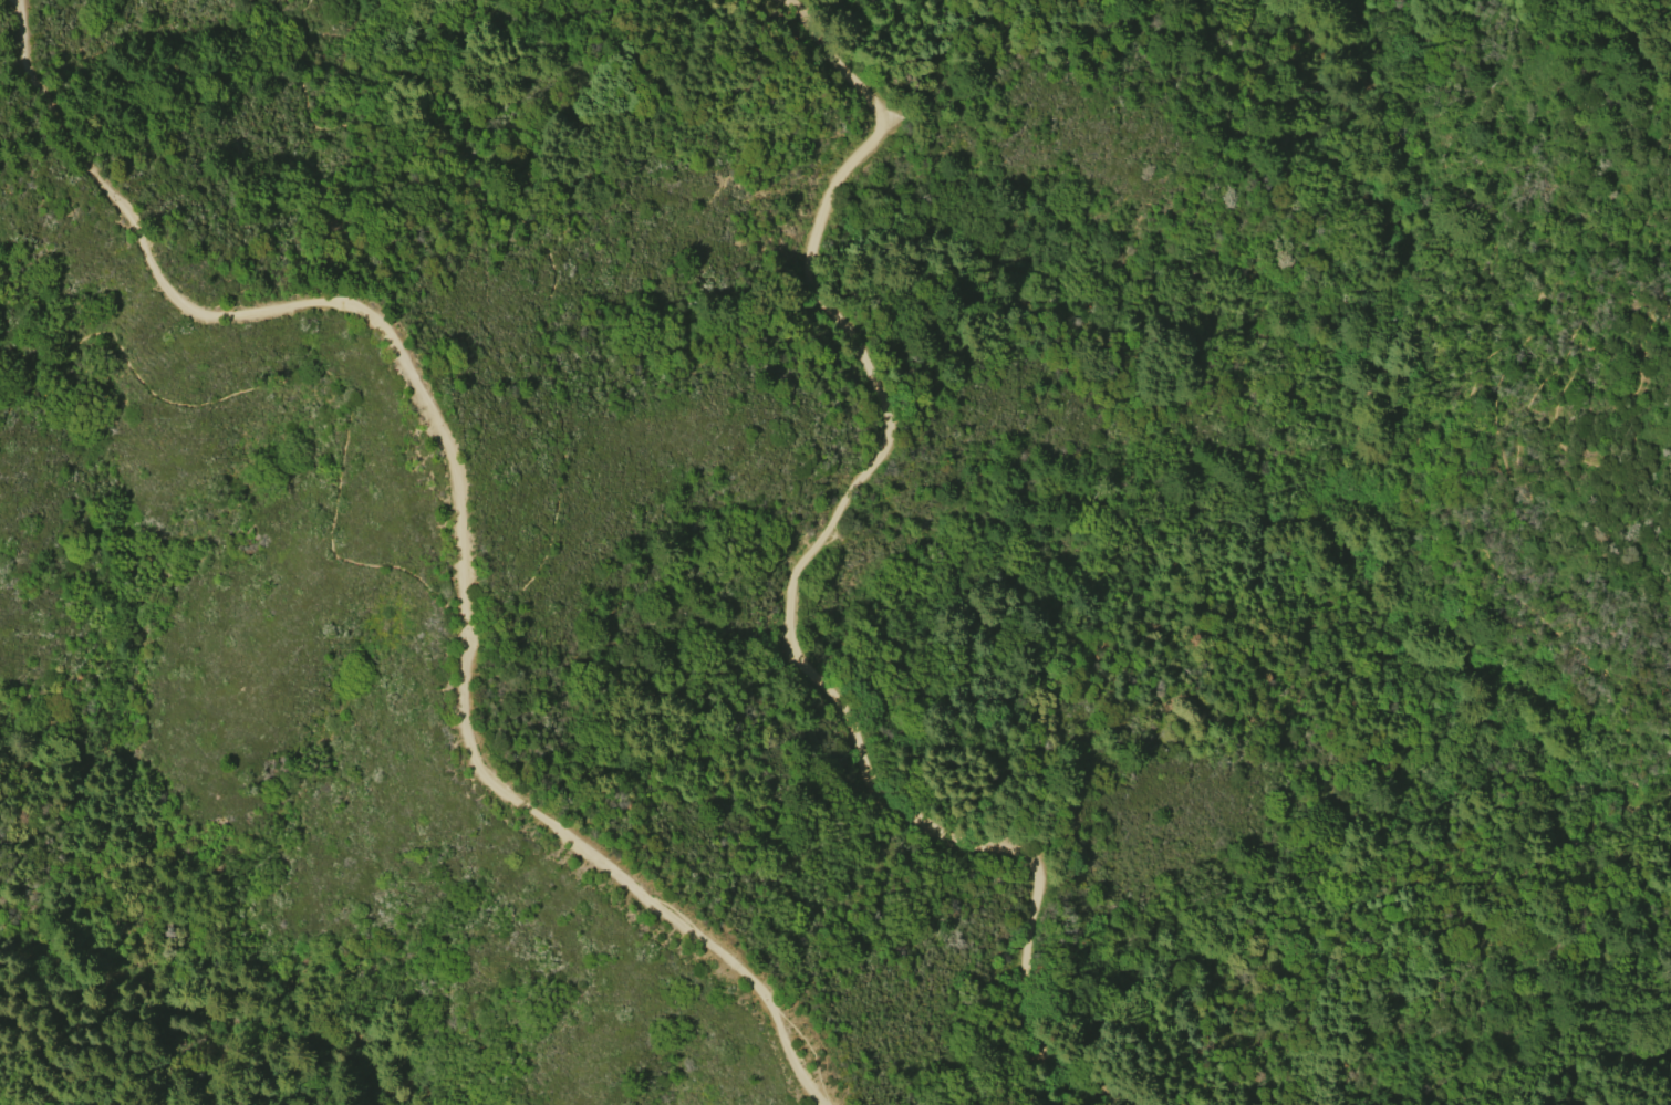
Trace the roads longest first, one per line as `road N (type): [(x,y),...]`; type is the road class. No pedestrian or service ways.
road 1 (track): [(825,1104),(745,974),(488,781),(474,746),(468,598),(448,437),(378,321),(329,305),(199,317),(159,281),(138,225),(102,186),(58,116),(25,59),(24,7),(10,0)]
road 2 (track): [(777,0),(797,12),(875,117),(833,190),(820,236),(819,282),(865,364),(885,436),(799,571),(793,646),(850,716),(878,776),(911,809),(1028,869),(1035,896),(1027,982),(1045,1036),(1094,1081),(1152,1104)]

